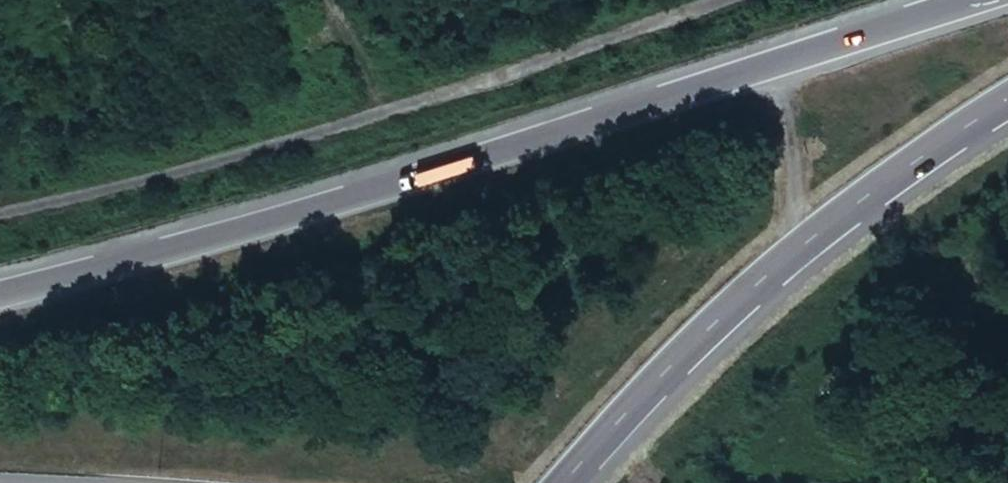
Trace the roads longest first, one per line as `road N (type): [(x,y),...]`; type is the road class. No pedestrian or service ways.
road 1 (motorway): [(972,0),(0,284)]
road 2 (motorway): [(574,482),(802,248),(876,189),(1007,104)]
road 3 (track): [(0,216),(76,204),(378,109)]
road 4 (track): [(378,109),(710,0)]

